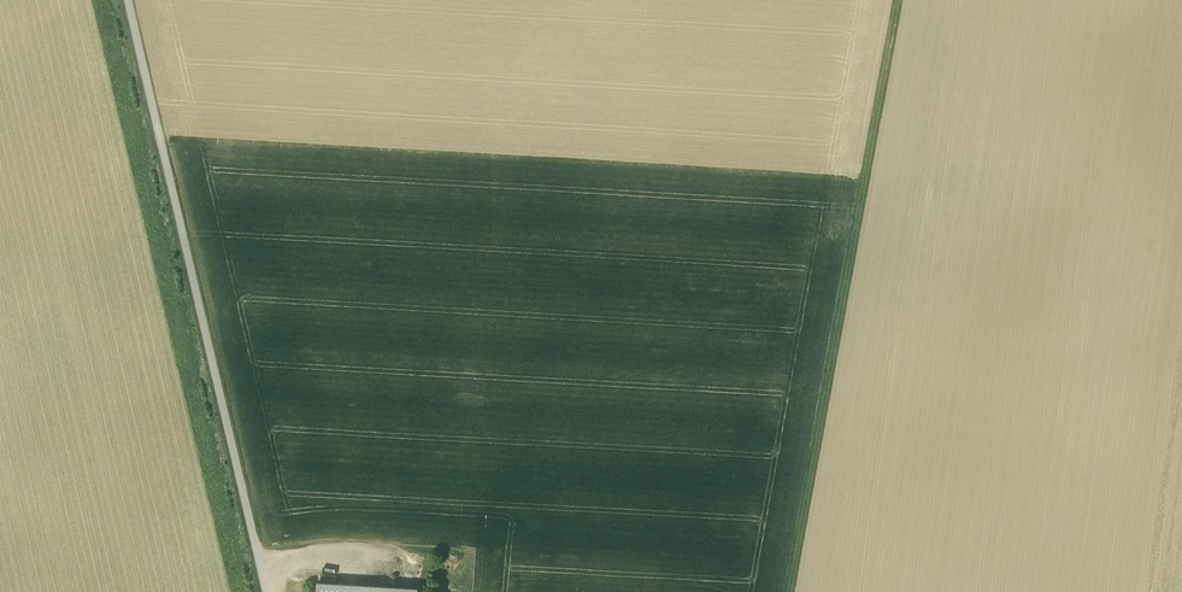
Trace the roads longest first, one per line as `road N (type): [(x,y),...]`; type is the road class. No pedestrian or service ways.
road 1 (track): [(127,0),(268,591)]
road 2 (track): [(793,591),(896,0)]

